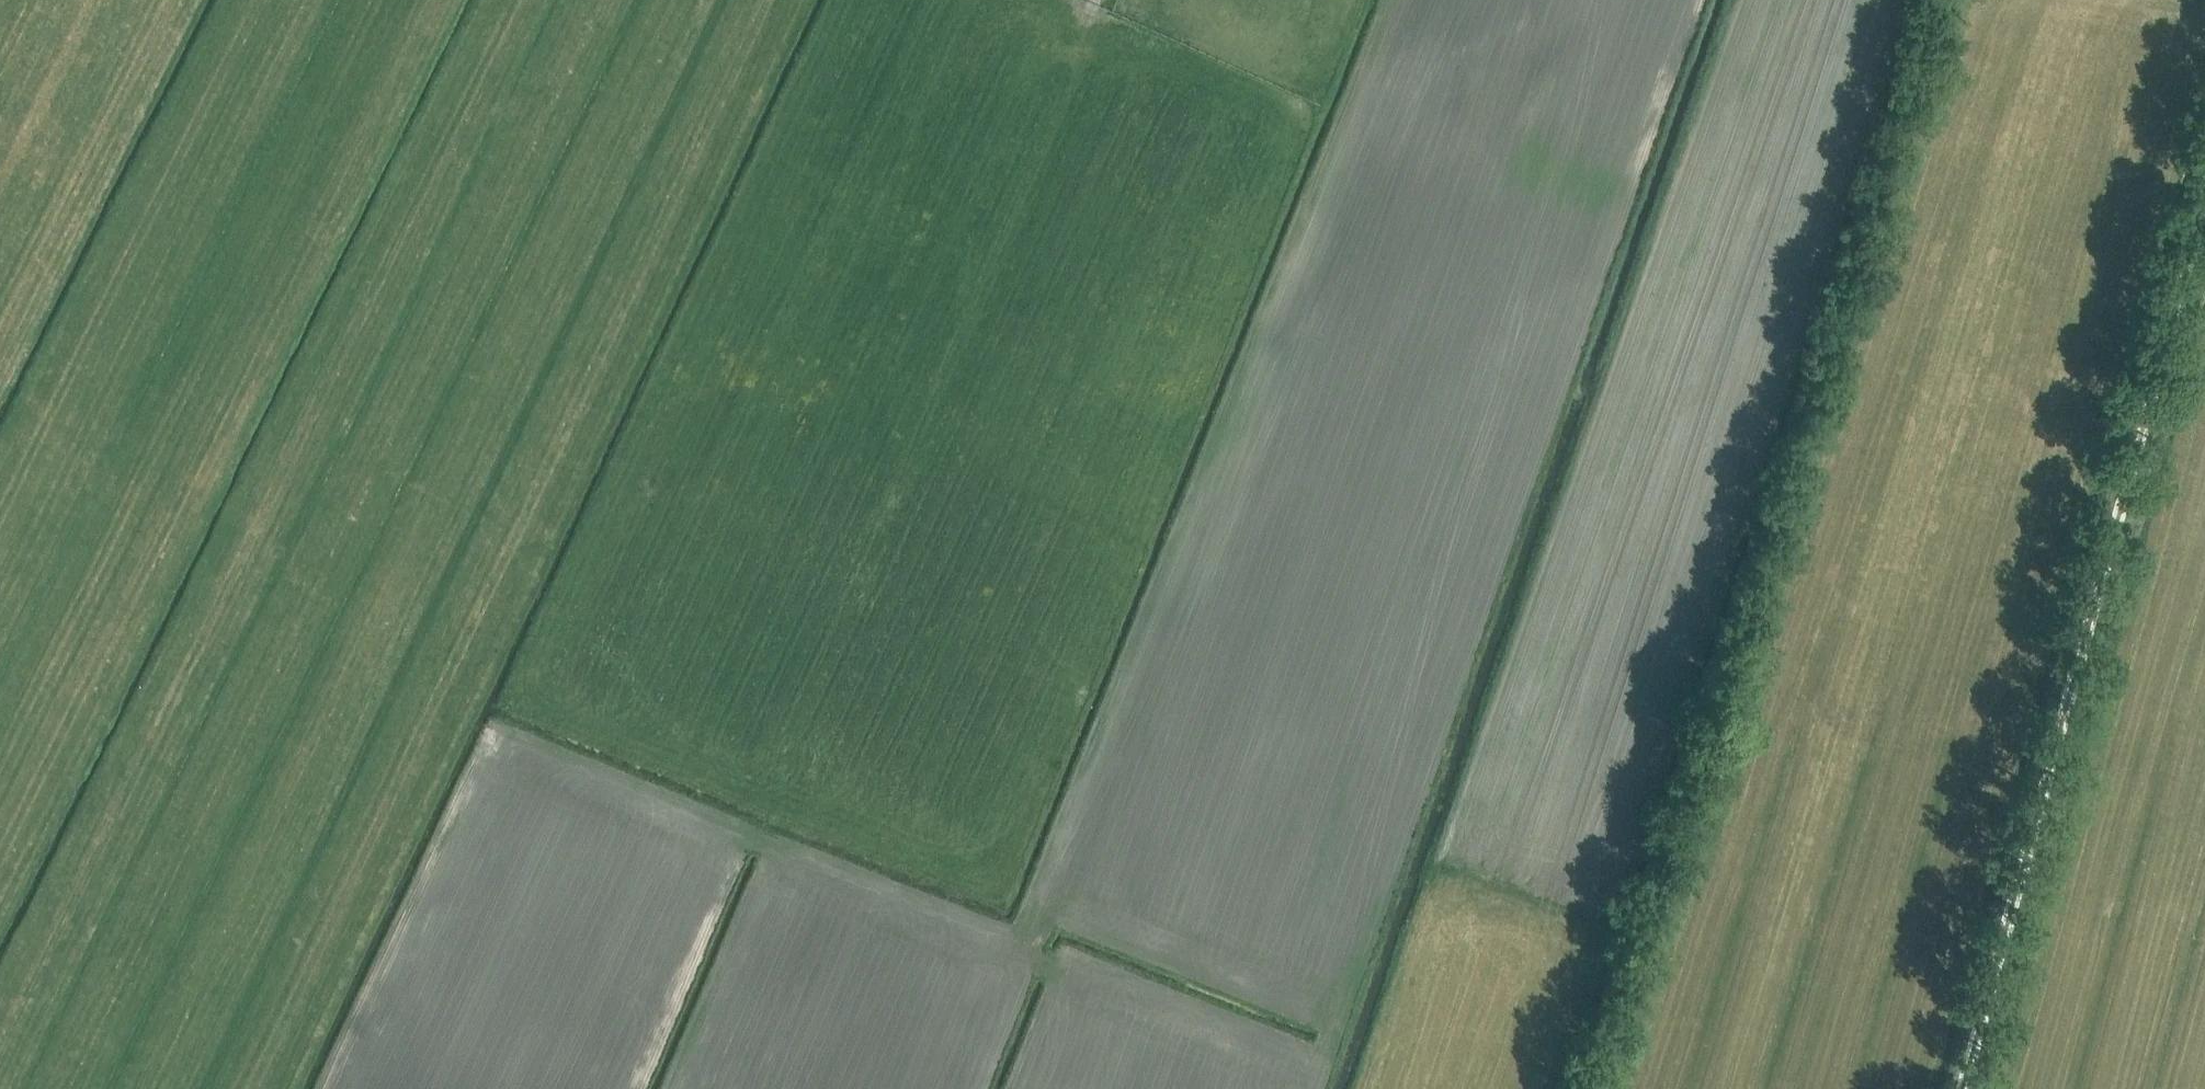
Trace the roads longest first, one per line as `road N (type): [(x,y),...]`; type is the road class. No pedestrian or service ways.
road 1 (track): [(2204,199),(1963,1088)]

